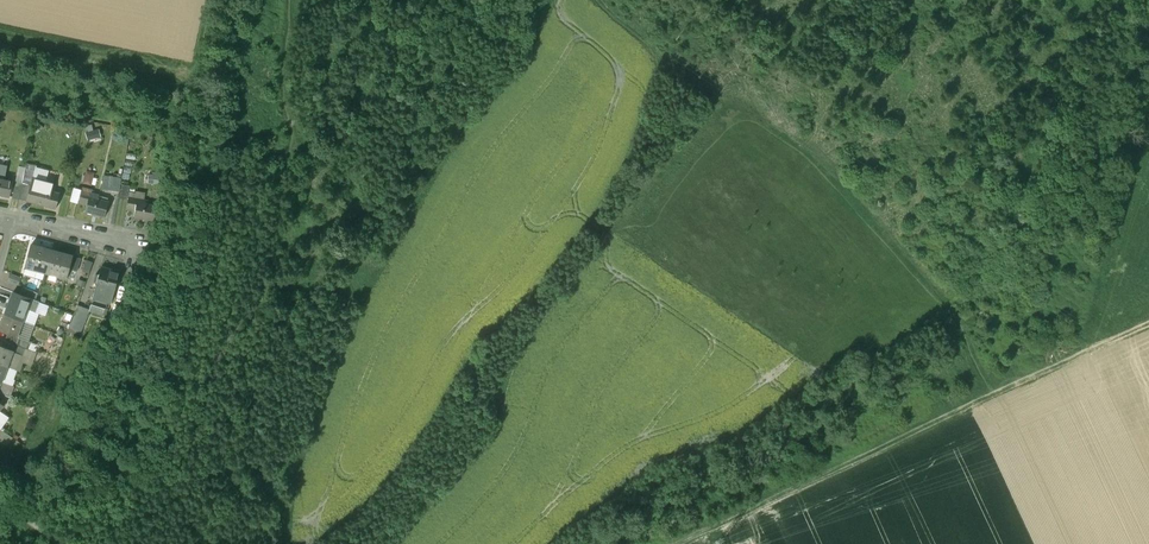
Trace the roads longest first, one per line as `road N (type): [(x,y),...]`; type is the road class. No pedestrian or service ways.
road 1 (track): [(197,543),(180,499),(181,476),(208,376),(255,302),(280,210),(287,0)]
road 2 (track): [(678,543),(1148,325)]
road 3 (residential): [(8,218),(136,246),(128,278)]

